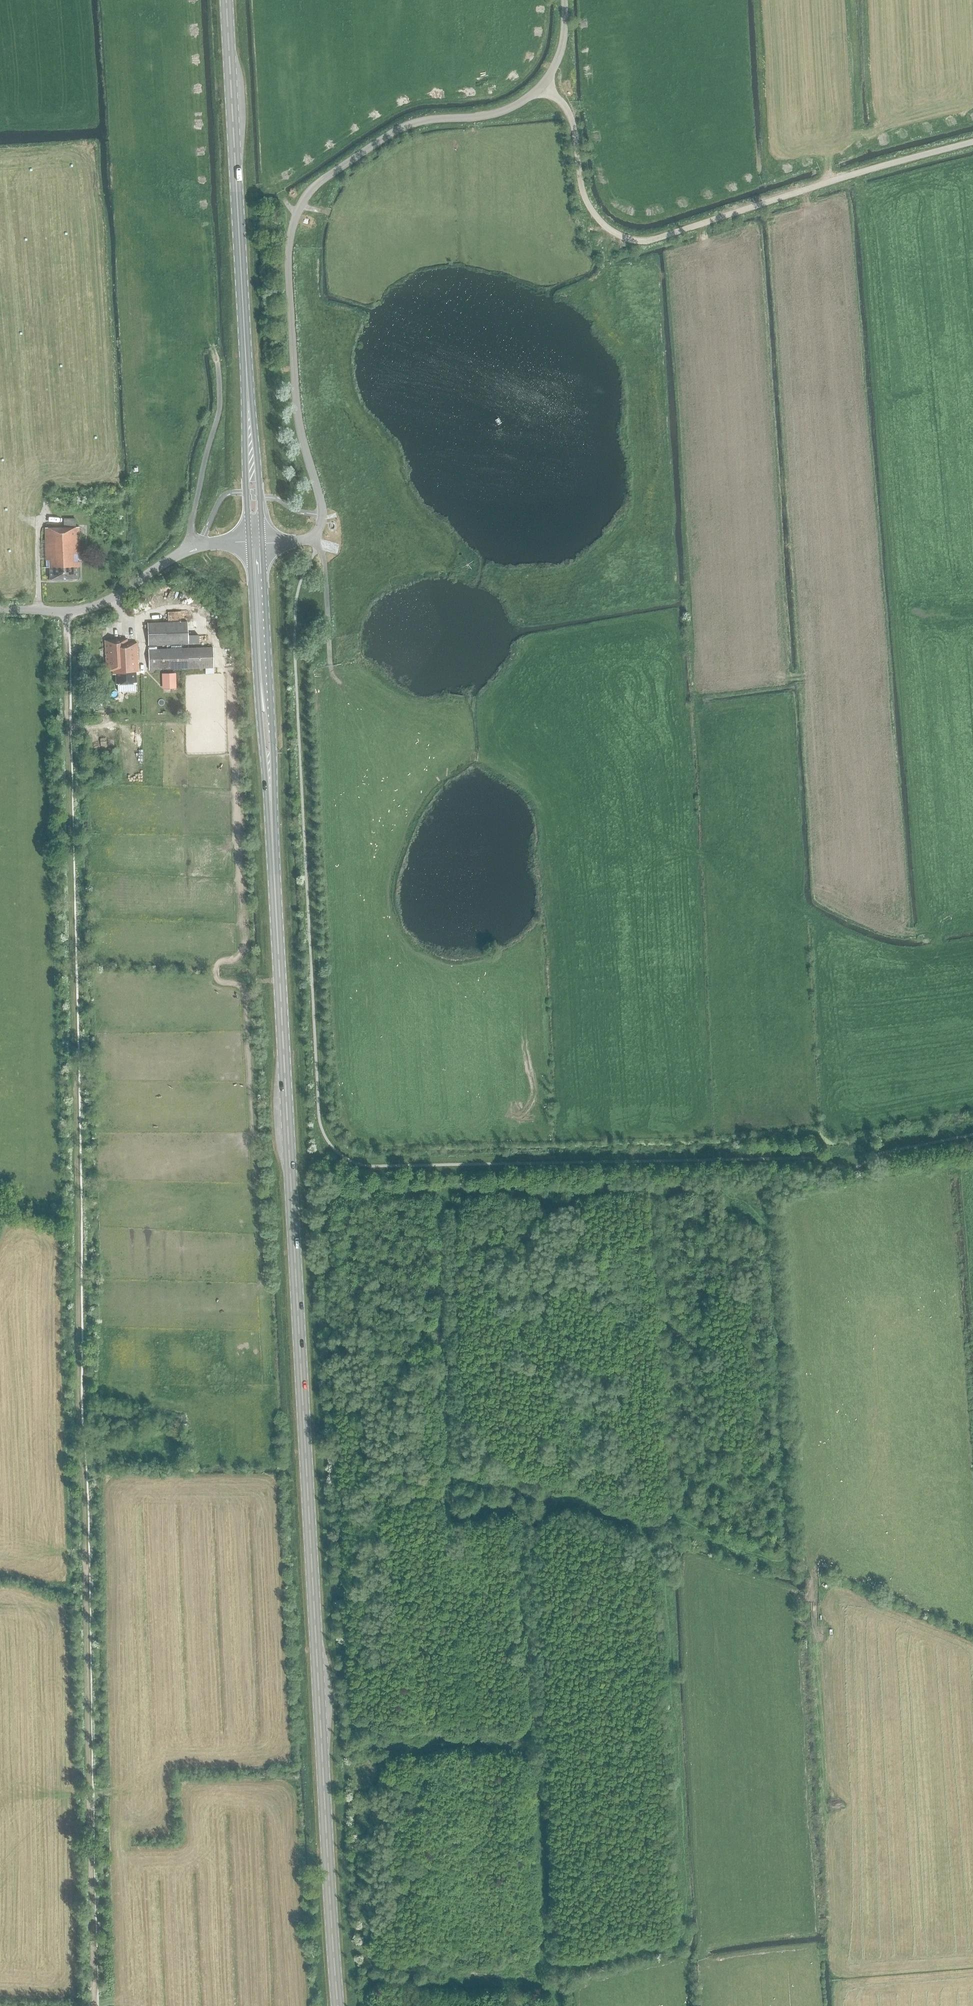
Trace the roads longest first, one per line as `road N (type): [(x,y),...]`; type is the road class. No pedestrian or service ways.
road 1 (track): [(67,634),(90,2005)]
road 2 (primary): [(337,2005),(271,811)]
road 3 (unclassified): [(311,535),(323,509),(300,427),(288,268),(302,200),(402,127),(501,112),(541,84)]
road 4 (unclassified): [(541,84),(573,122),(590,207),(635,241),(972,142)]
road 5 (primary): [(247,390),(226,0)]
road 6 (primary): [(271,811),(262,542)]
road 7 (primary): [(249,543),(271,811)]
road 8 (unclassified): [(0,609),(86,608),(195,548)]
road 9 (unclassified): [(195,548),(191,524),(219,409),(217,360)]
road 10 (unclassified): [(311,535),(324,562),(330,666),(341,684)]
road 11 (primary): [(247,390),(249,543)]
road 12 (primary): [(262,542),(247,390)]

